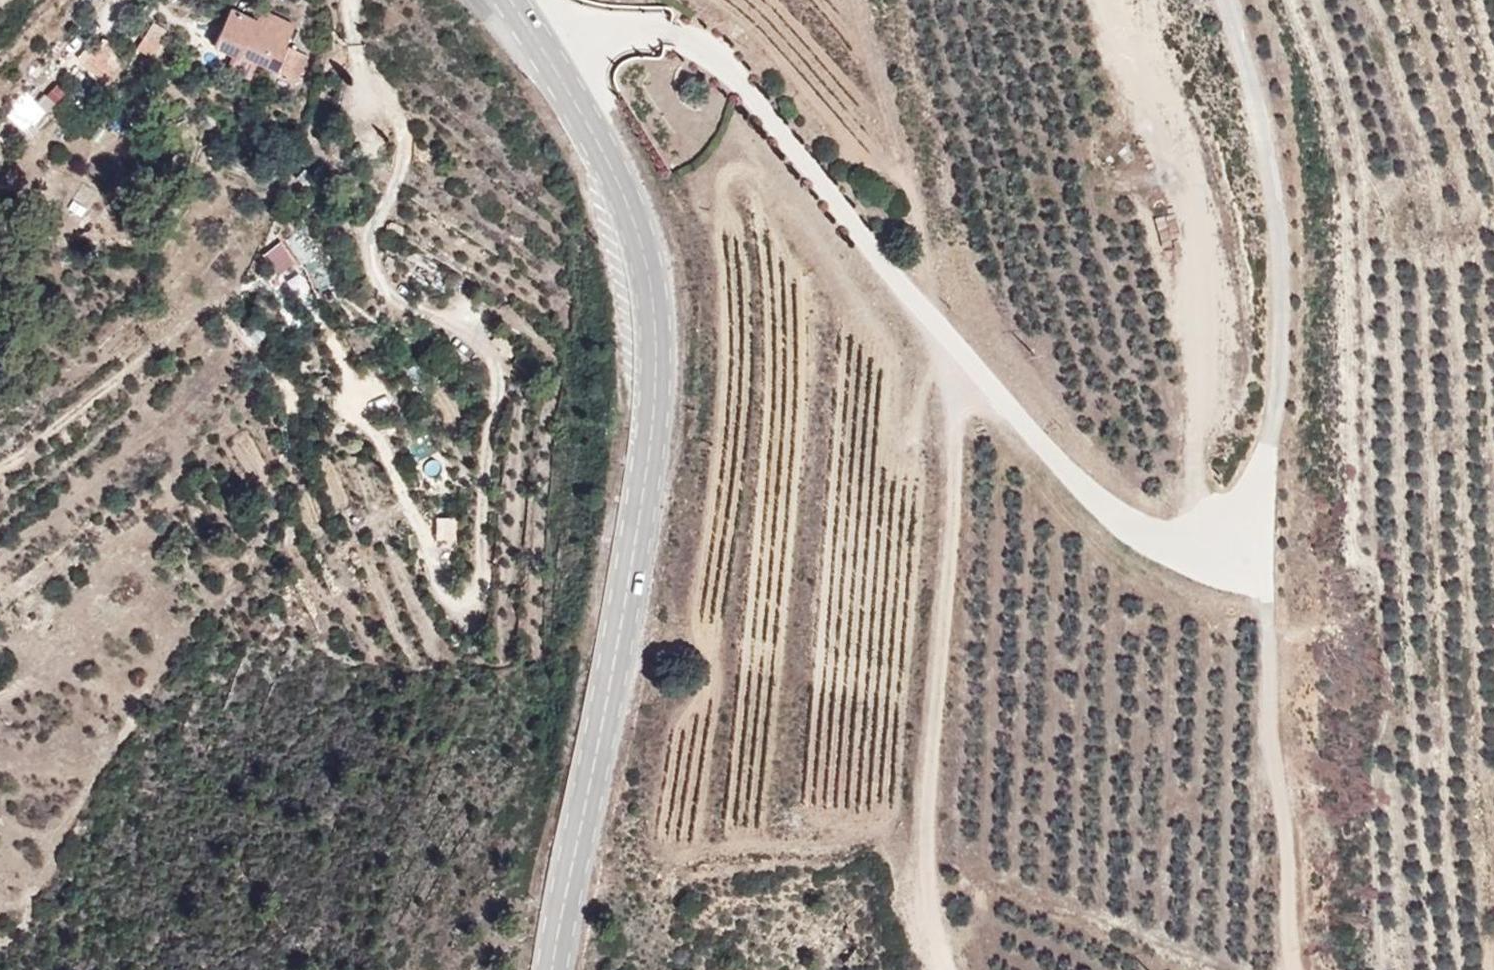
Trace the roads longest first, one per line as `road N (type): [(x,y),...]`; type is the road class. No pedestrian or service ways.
road 1 (primary): [(554,969),(649,465),(660,382),(658,299),(639,216),(609,155),(511,0)]

